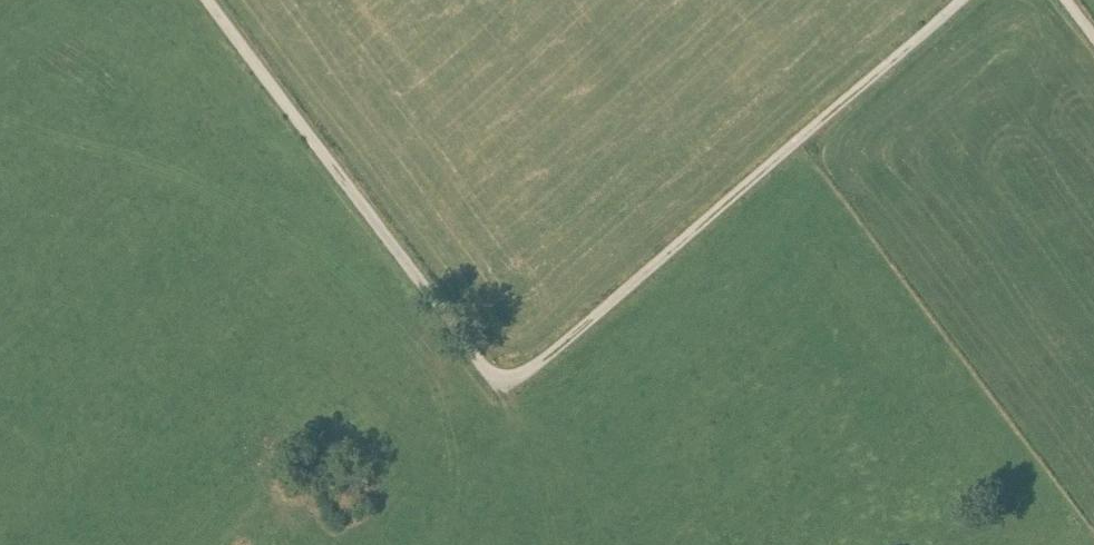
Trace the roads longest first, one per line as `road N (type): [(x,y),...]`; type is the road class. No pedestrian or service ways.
road 1 (track): [(958,0),(549,356),(506,380),(476,358),(207,0)]

